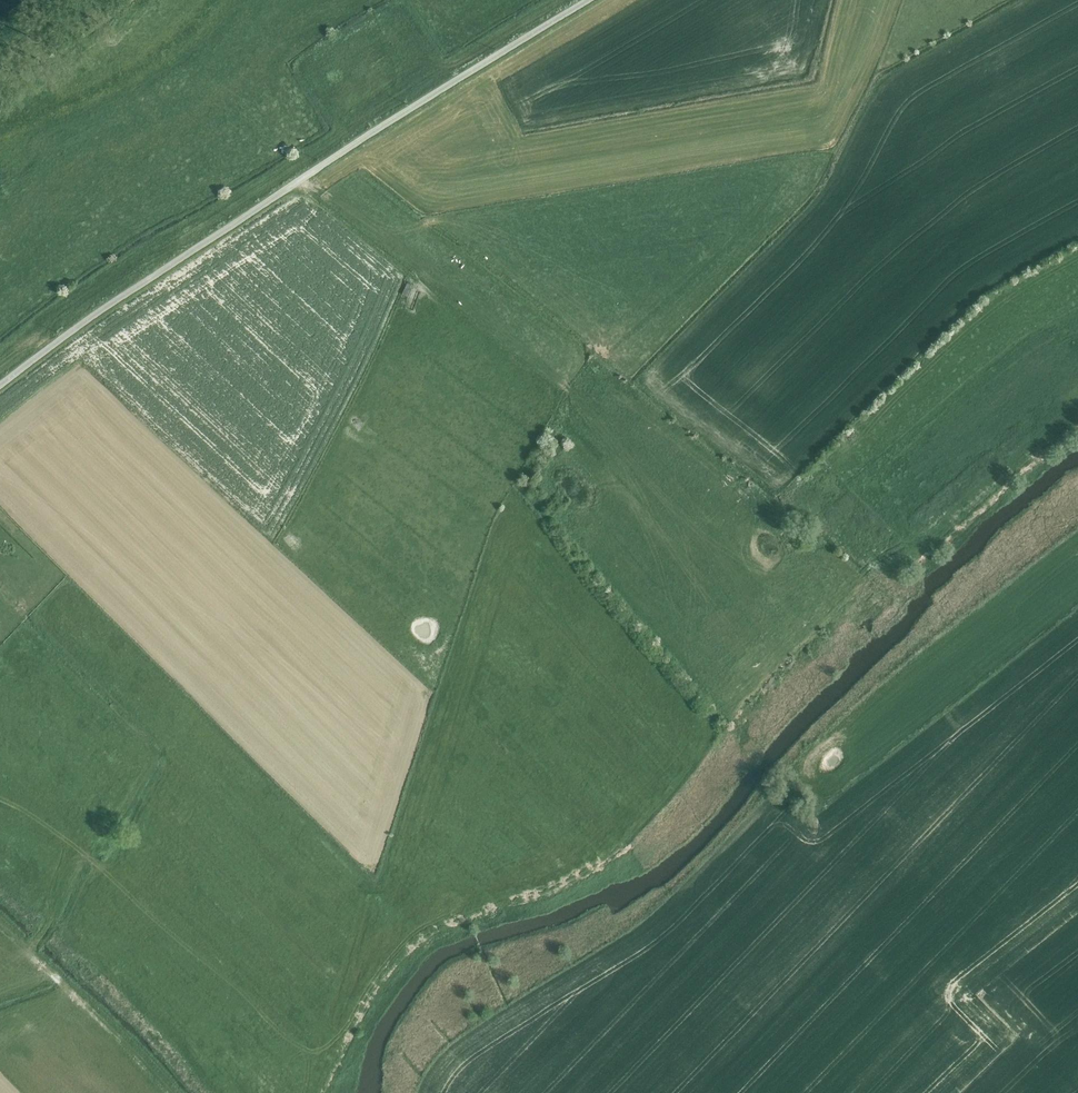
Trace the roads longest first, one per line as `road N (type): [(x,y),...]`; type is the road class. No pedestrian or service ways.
road 1 (unclassified): [(0,384),(298,180),(588,0)]

